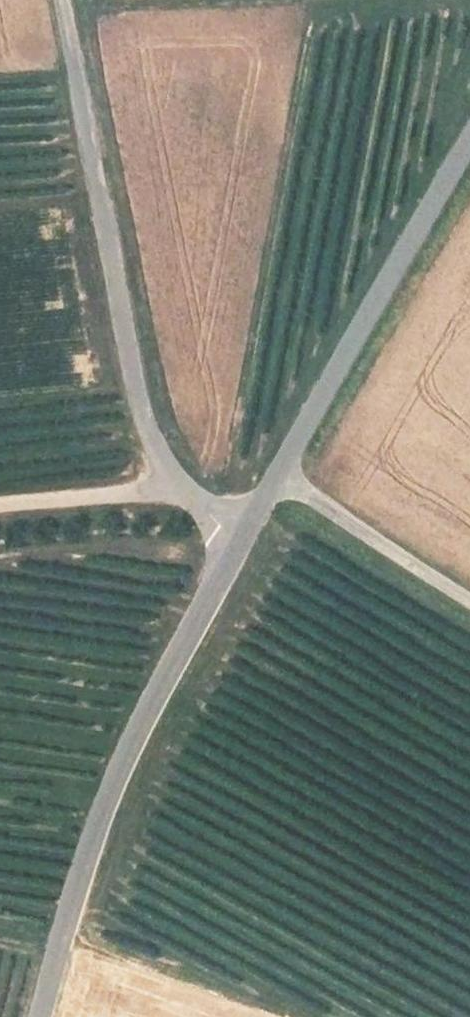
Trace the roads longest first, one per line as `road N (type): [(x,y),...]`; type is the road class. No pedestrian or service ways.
road 1 (unclassified): [(59,0),(141,413),(179,490),(239,537)]
road 2 (unclassified): [(239,537),(108,800),(40,1016)]
road 3 (unclassified): [(469,138),(276,473)]
road 4 (unclassified): [(276,473),(469,598)]
road 5 (track): [(179,490),(0,503)]

